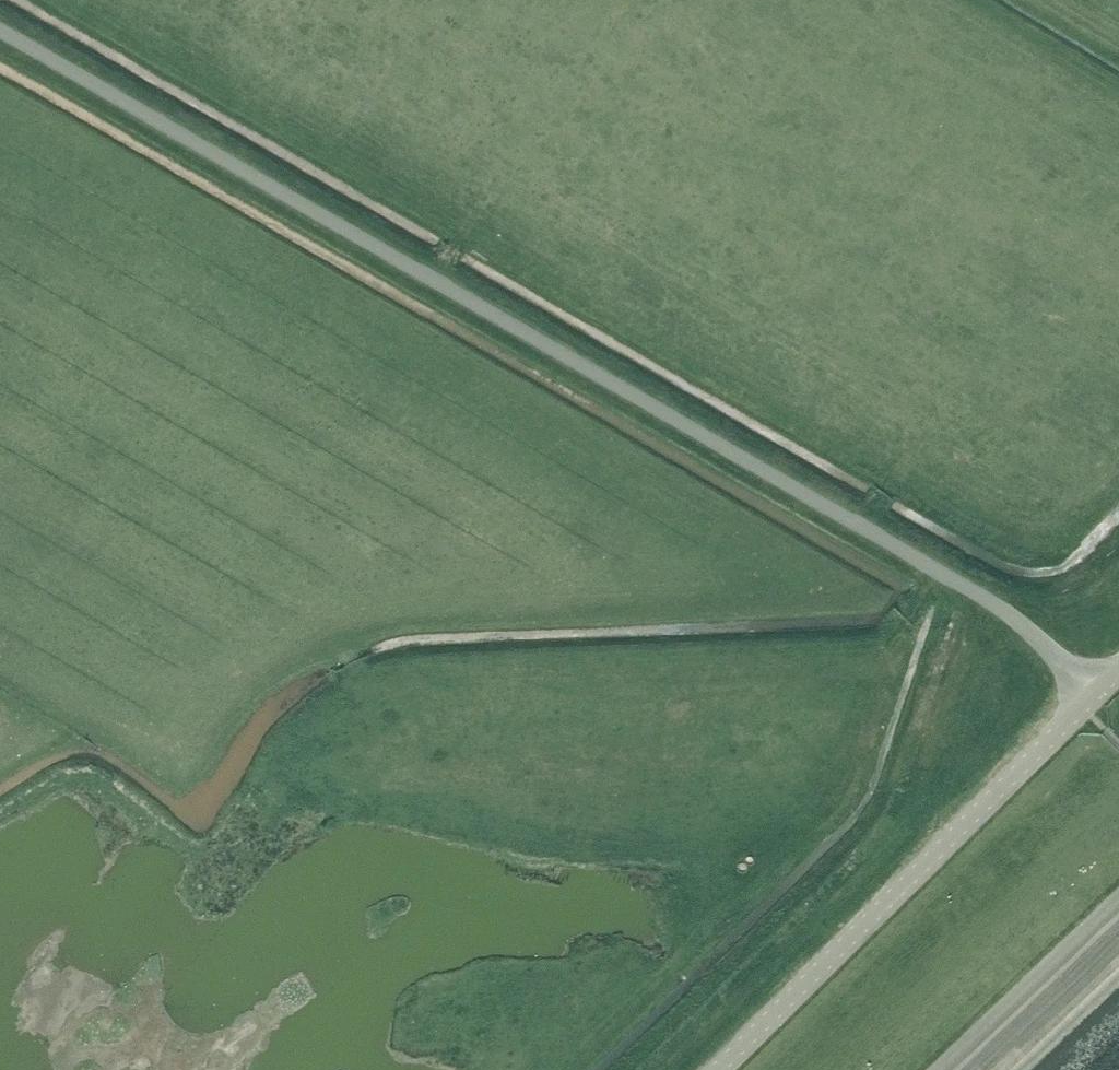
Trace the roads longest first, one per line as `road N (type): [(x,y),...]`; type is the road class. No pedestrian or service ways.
road 1 (unclassified): [(0,32),(933,567),(996,606),(1095,692)]
road 2 (tertiary): [(716,1069),(1095,692)]

